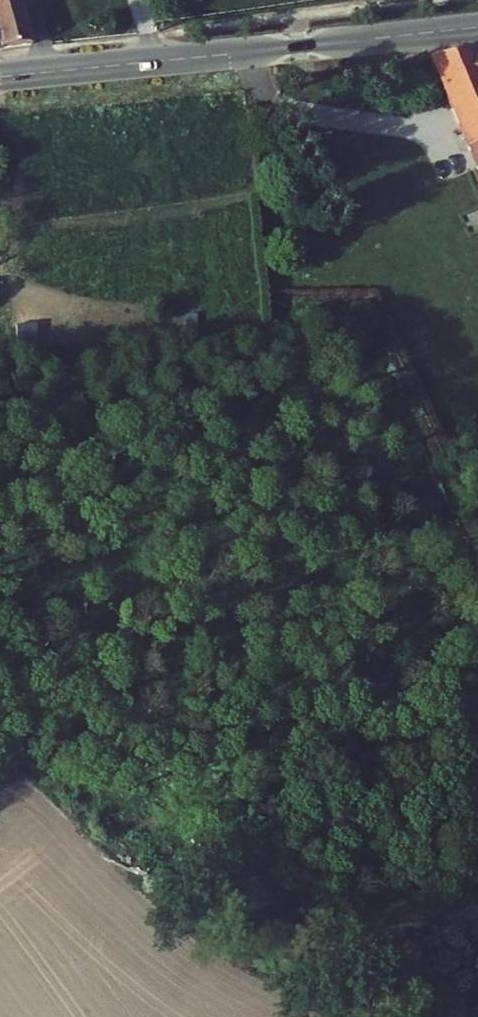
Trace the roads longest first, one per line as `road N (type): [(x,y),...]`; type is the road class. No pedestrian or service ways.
road 1 (secondary): [(0,78),(477,27)]

